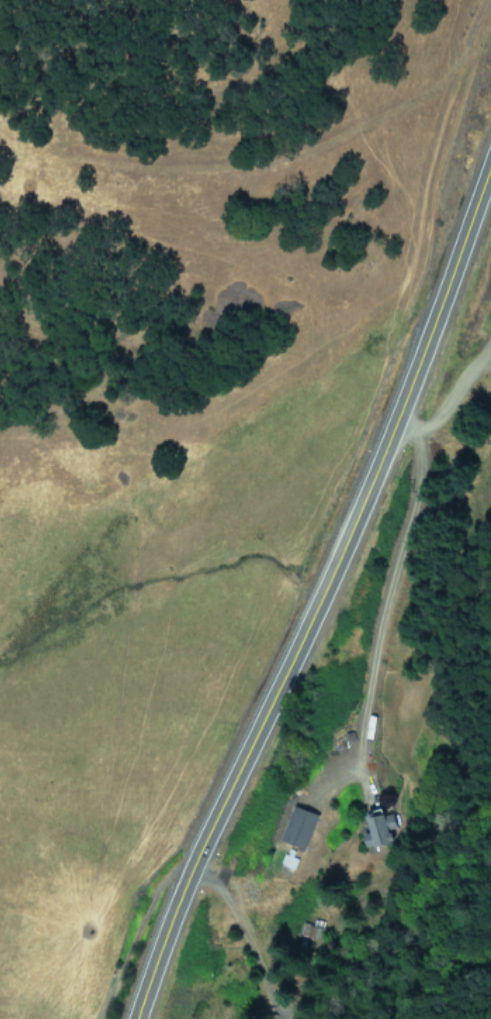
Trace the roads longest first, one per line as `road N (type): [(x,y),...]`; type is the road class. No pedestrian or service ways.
road 1 (secondary): [(490,143),(339,553),(191,867),(134,1018)]

